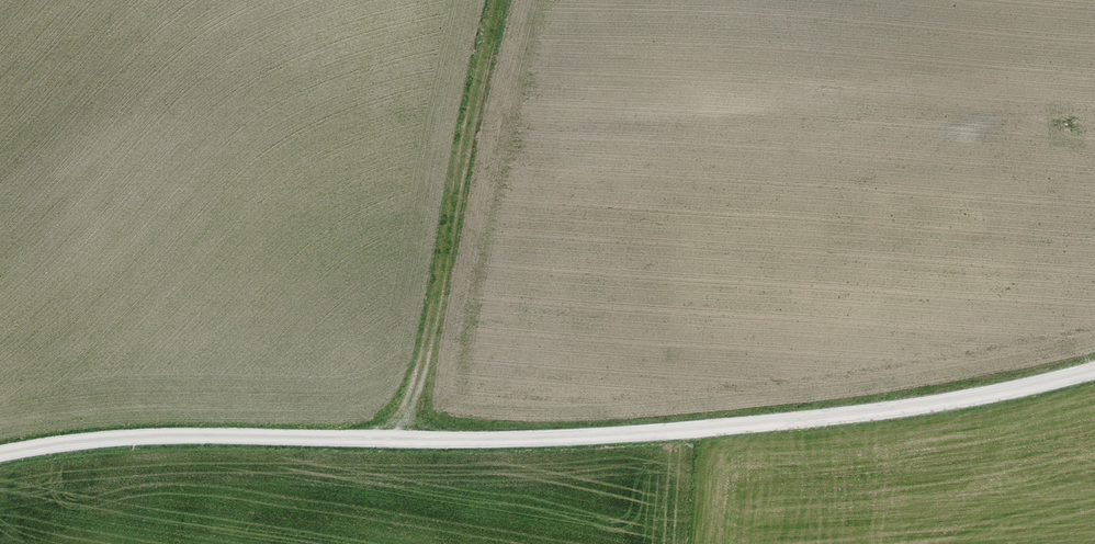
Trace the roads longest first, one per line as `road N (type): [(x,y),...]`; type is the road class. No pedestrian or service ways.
road 1 (unclassified): [(0,455),(122,433),(681,432),(897,410),(1094,370)]
road 2 (track): [(500,0),(428,348),(413,393),(384,438)]

